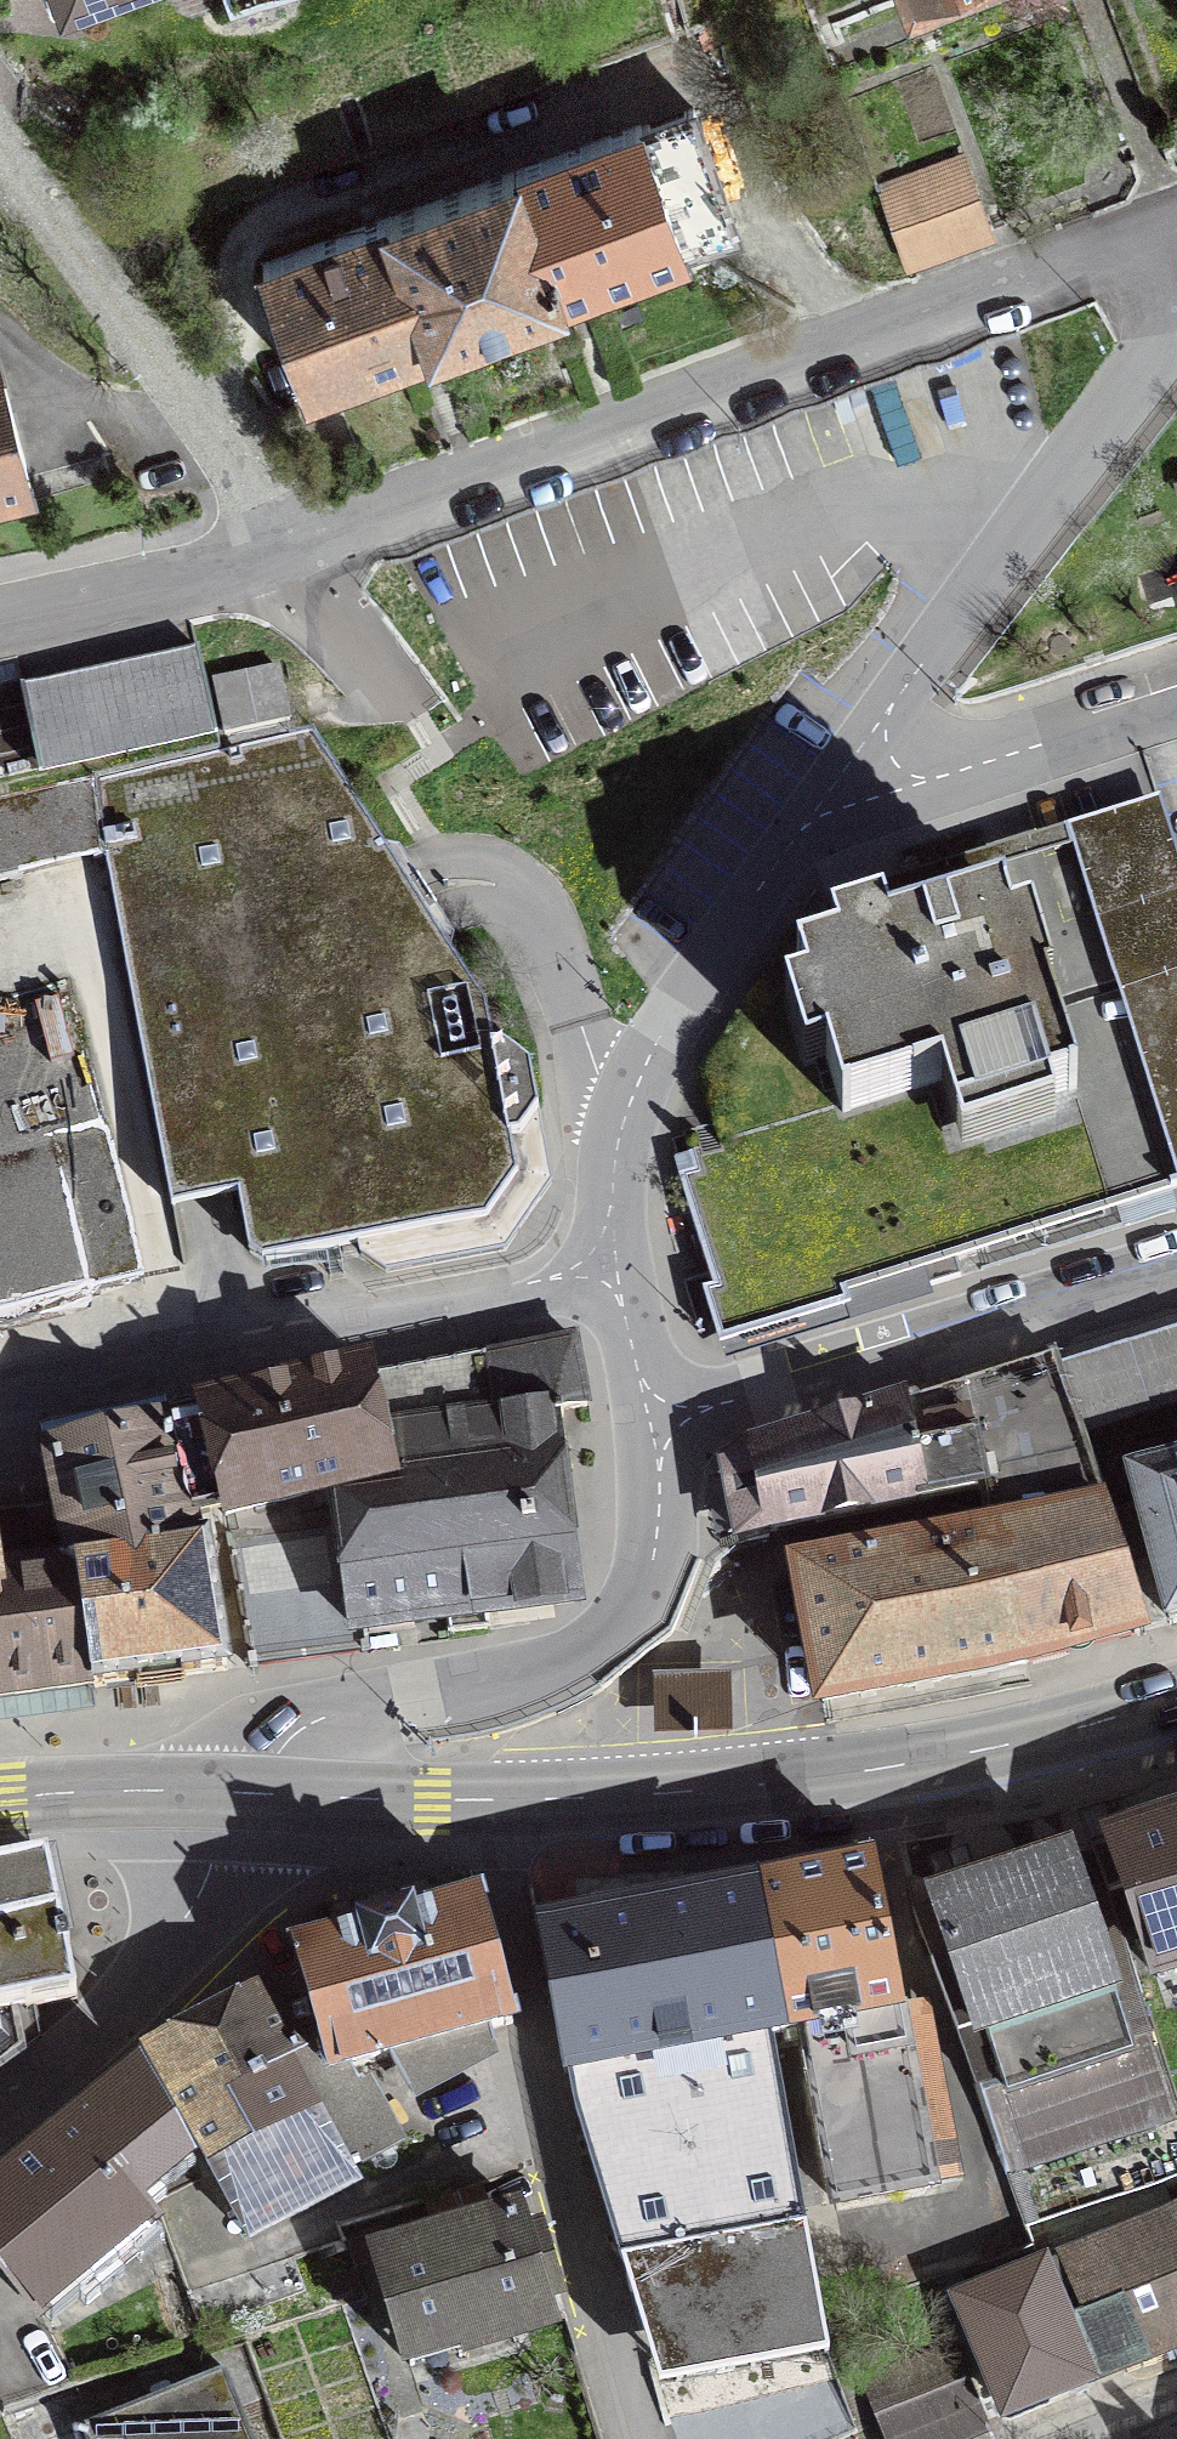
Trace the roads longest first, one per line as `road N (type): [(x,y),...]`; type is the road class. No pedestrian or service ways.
road 1 (residential): [(1176,212),(307,557),(0,623)]
road 2 (secondary): [(502,1796),(676,1797),(870,1771),(1044,1738),(1176,1697)]
road 3 (residential): [(649,2438),(537,2042),(502,1796)]
road 4 (residential): [(0,1409),(615,1283)]
road 5 (residential): [(247,1794),(293,1735),(335,1715),(552,1668),(600,1646),(628,1620),(652,1574),(662,1434)]
road 6 (residential): [(807,820),(1176,325)]
road 7 (residential): [(662,1434),(1176,1281)]
road 8 (residential): [(615,1283),(628,1135),(663,1060),(807,820)]
road 9 (residential): [(247,1794),(172,1955),(100,2039),(0,2120)]
road 10 (residential): [(807,820),(1176,700)]
road 11 (secondary): [(247,1794),(502,1796)]
road 12 (secondary): [(0,1800),(247,1794)]
road 13 (residential): [(662,1434),(615,1283)]

